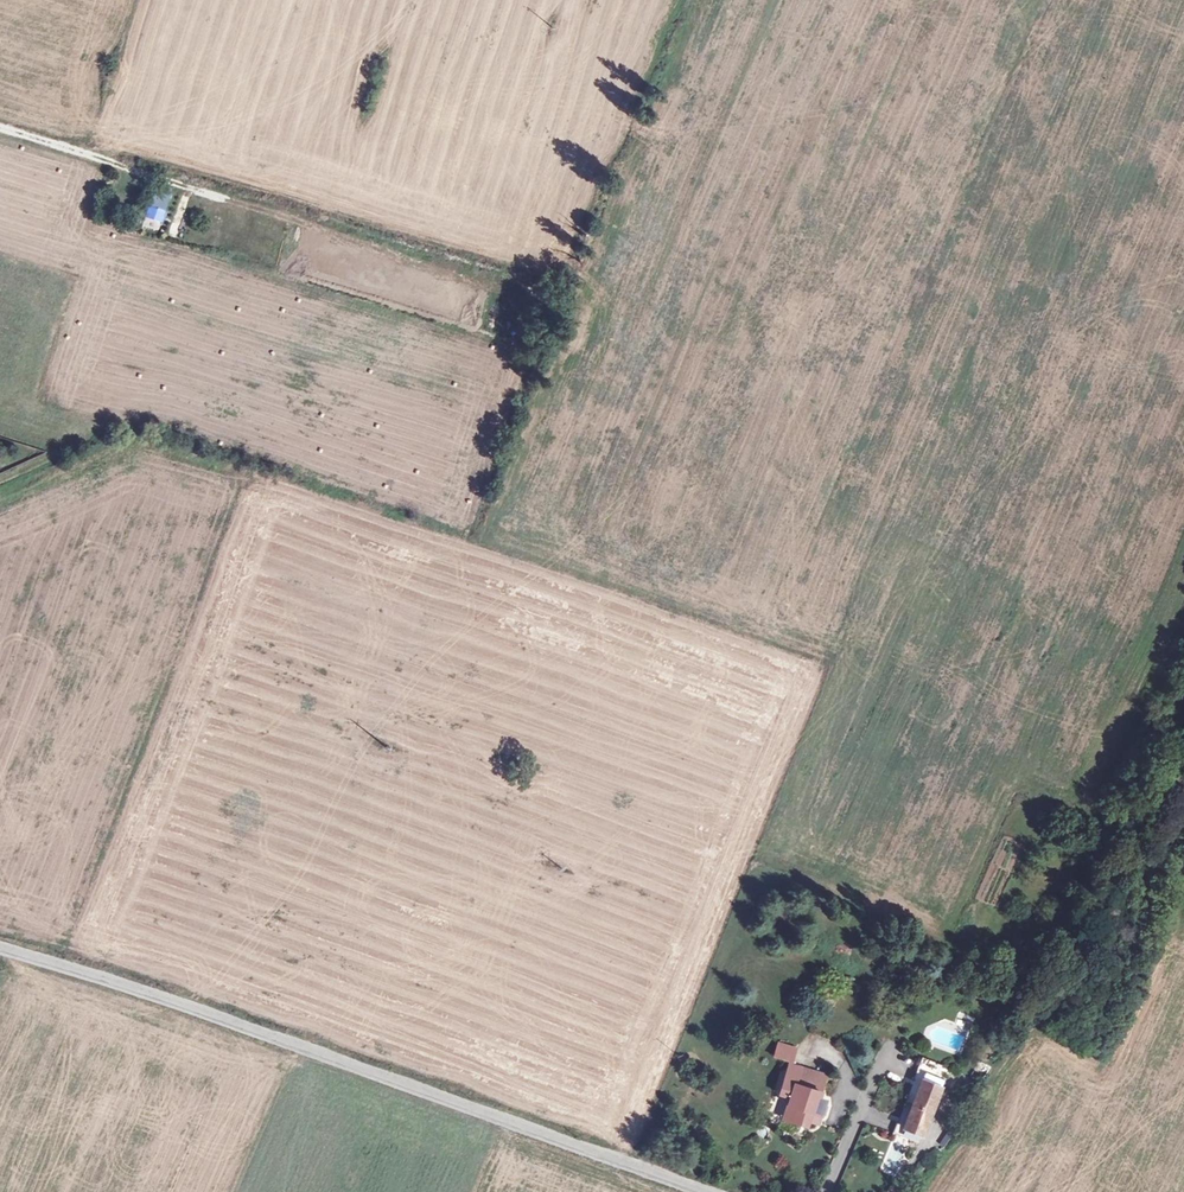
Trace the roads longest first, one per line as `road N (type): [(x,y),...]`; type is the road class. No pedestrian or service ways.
road 1 (unclassified): [(0,948),(705,1191)]

